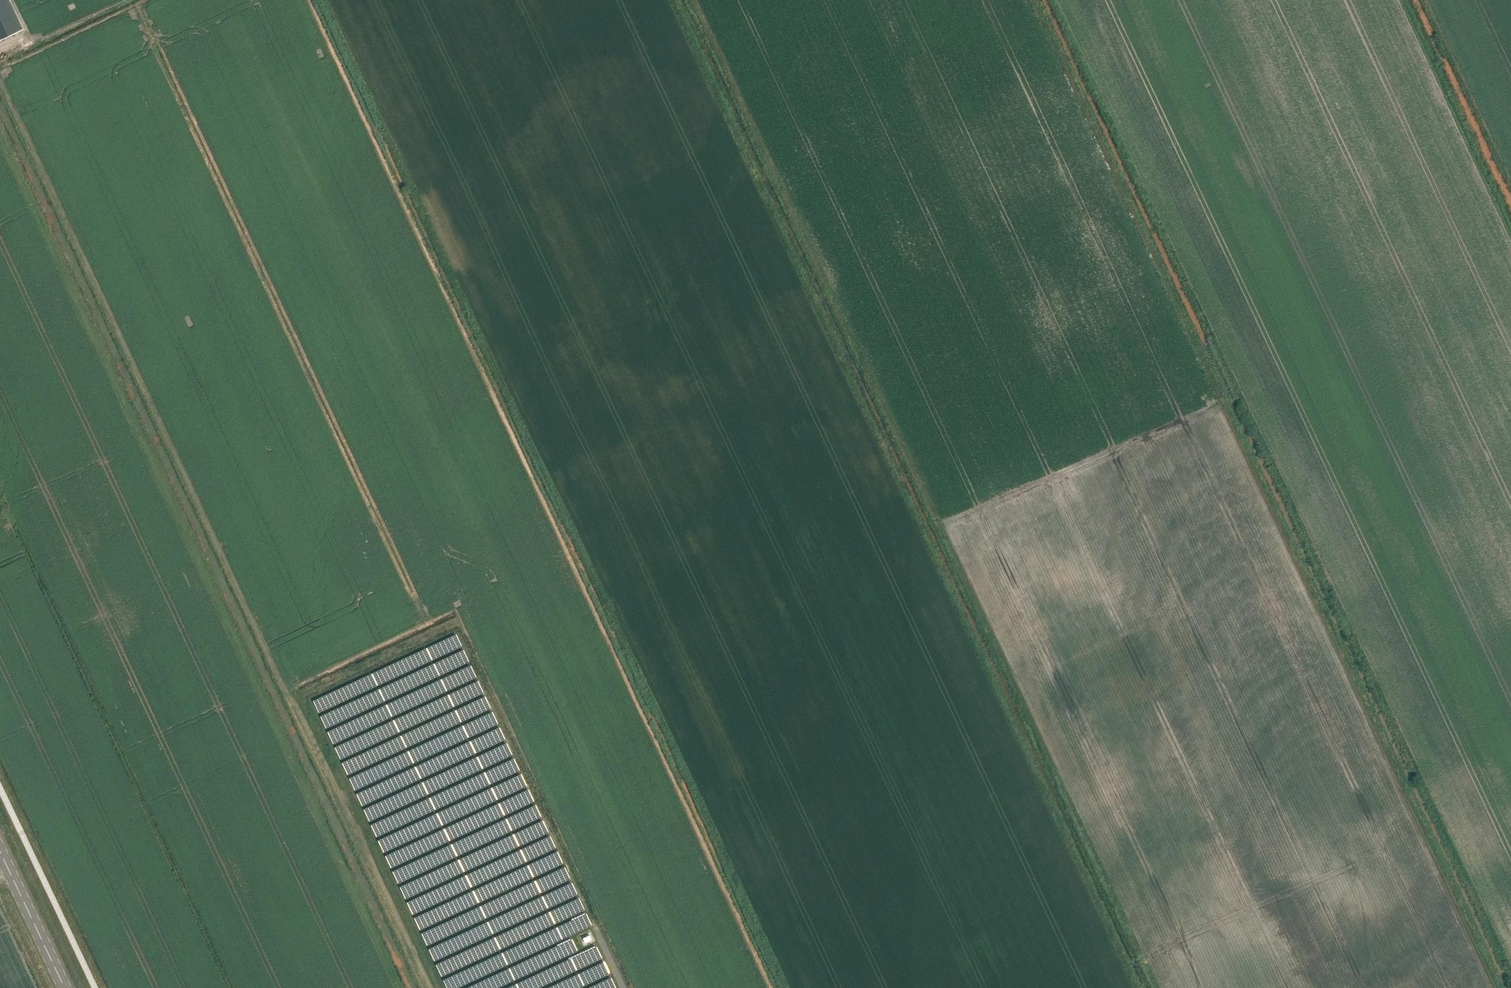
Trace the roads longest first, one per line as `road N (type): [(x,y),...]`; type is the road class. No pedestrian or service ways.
road 1 (primary): [(65,987),(0,851)]

